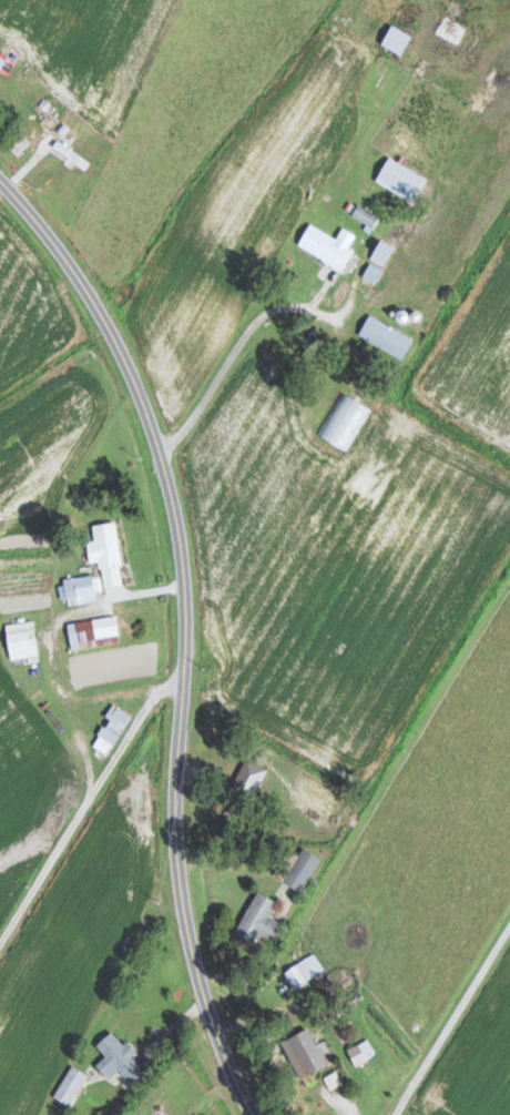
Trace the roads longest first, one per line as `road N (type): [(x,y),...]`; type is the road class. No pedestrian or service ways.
road 1 (residential): [(252,1114),(207,1011),(184,921),(175,820),(185,596),(164,469),(102,318),(49,236),(0,182)]
road 2 (residential): [(154,439),(247,297),(289,281),(327,300)]

